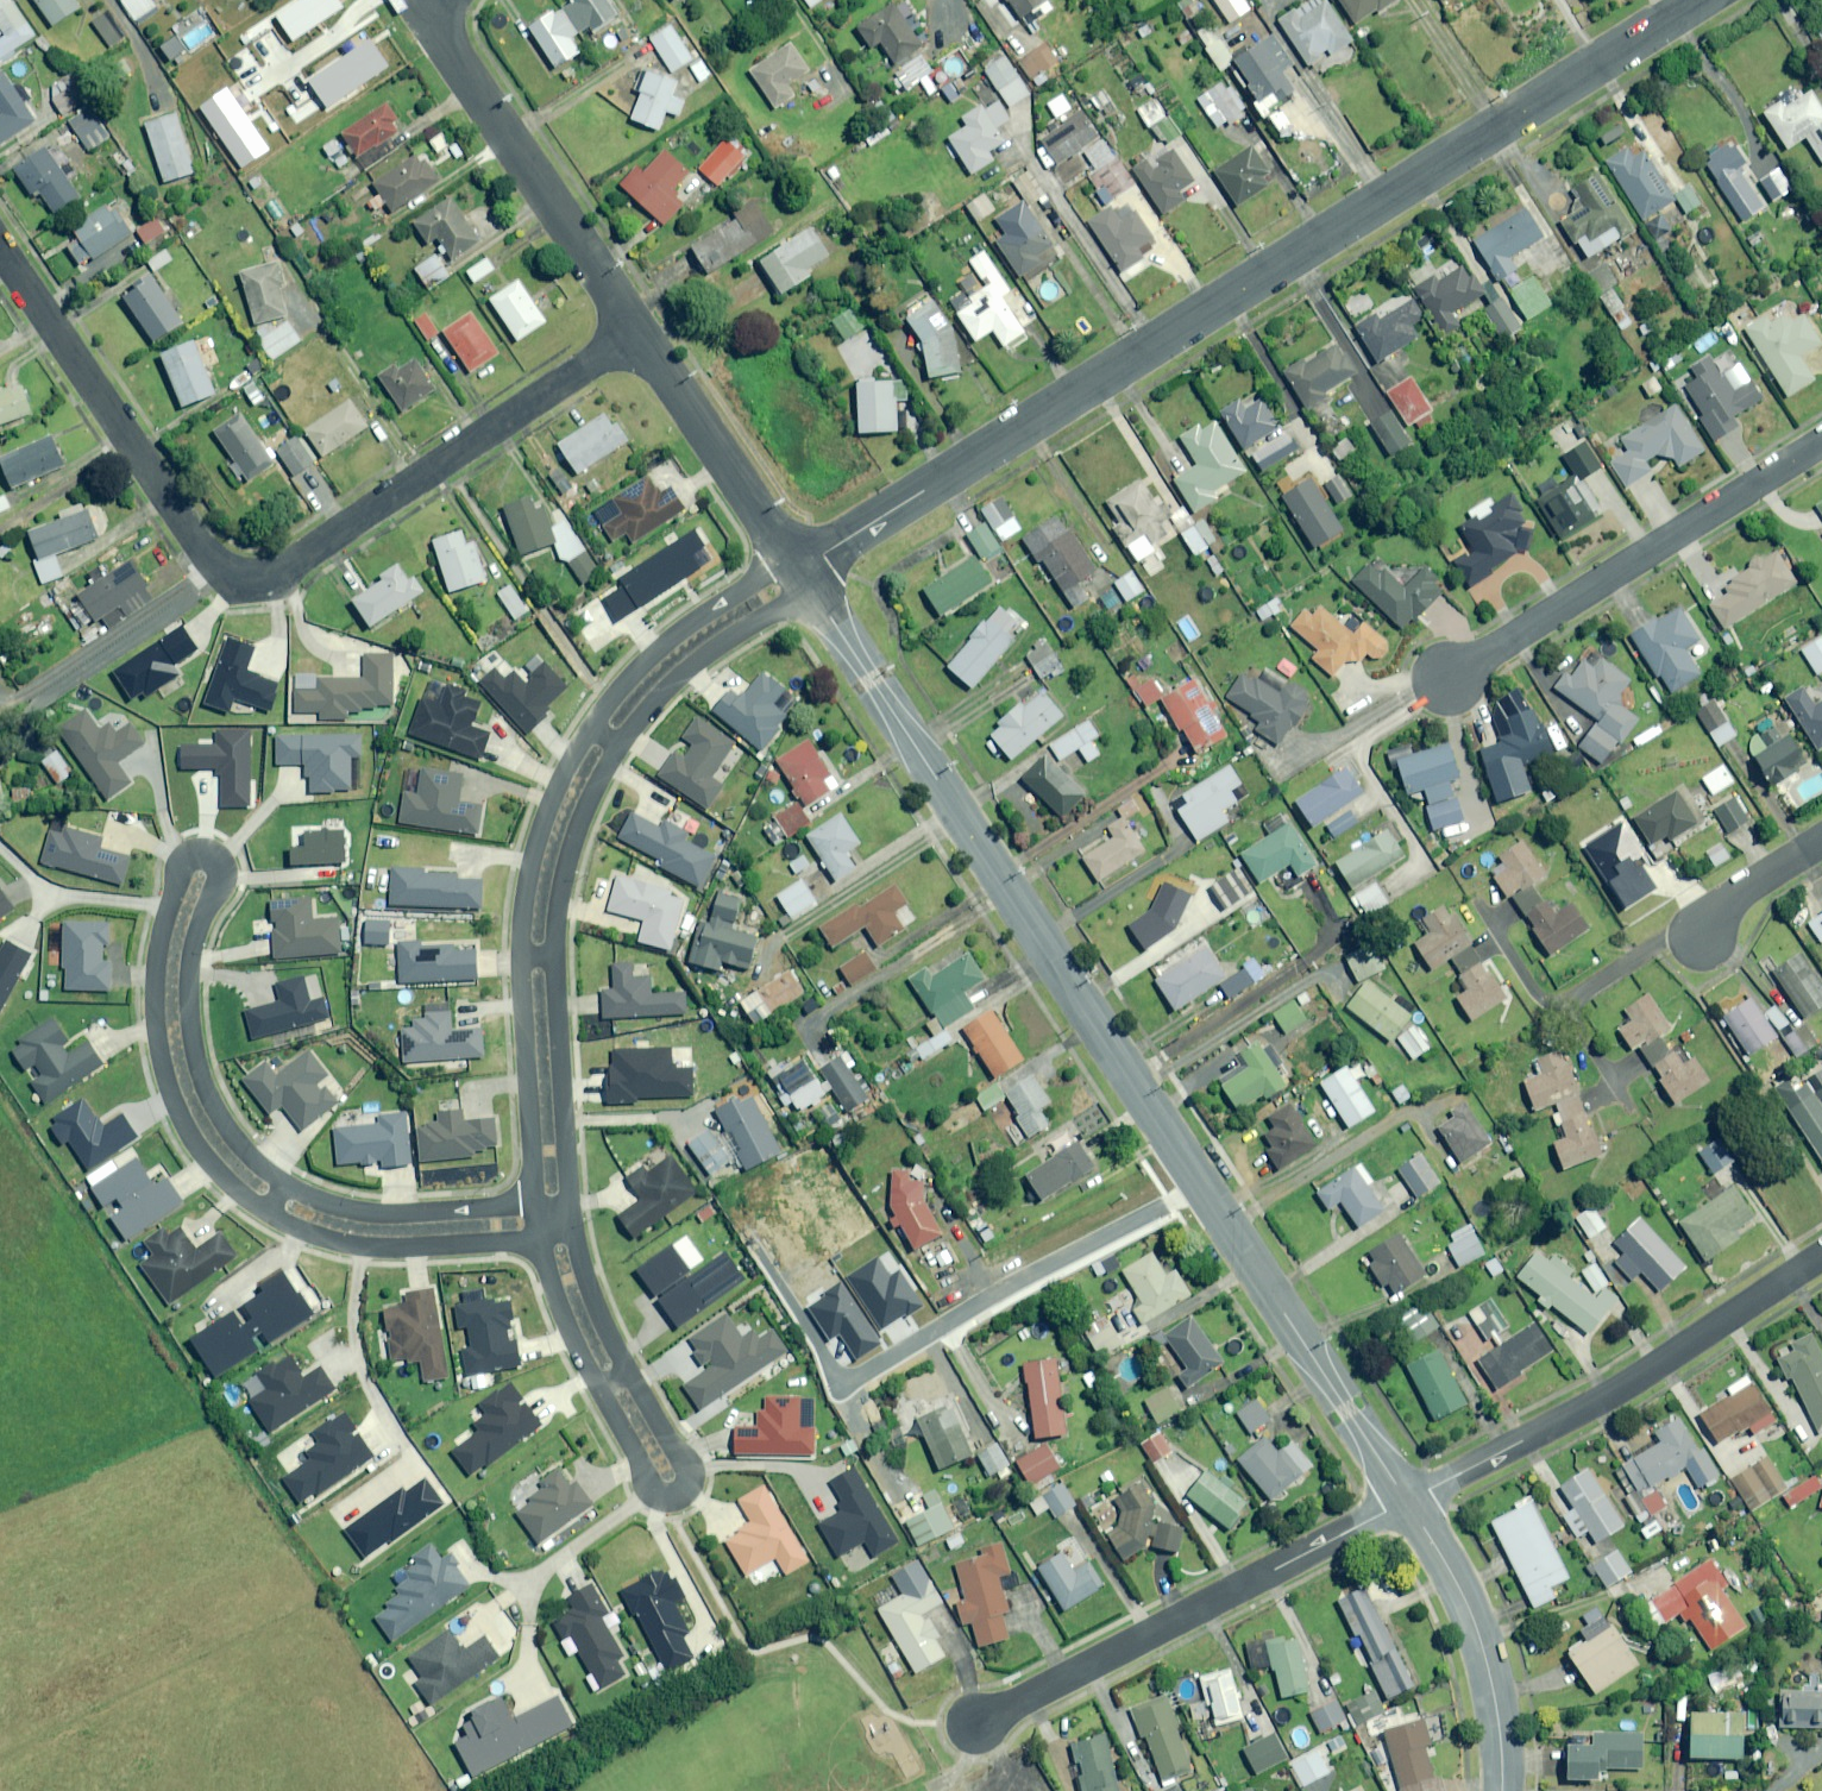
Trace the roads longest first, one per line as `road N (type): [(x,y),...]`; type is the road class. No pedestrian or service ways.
road 1 (residential): [(539,1235),(409,1246),(344,1242),(296,1229),(229,1185),(183,1123),(161,1056),(157,962),(180,860),(203,854),(222,870),(191,955),(191,1035),(205,1091),(250,1154),(287,1184),(361,1211),(535,1204)]
road 2 (residential): [(798,572),(1699,0)]
road 3 (residential): [(0,245),(204,549),(230,572),(248,576),(291,566),(636,333)]
road 4 (residential): [(535,1204),(522,958),(536,851),(555,795),(609,702),(646,660),(747,585),(798,572)]
road 5 (residential): [(798,572),(765,617),(685,669),(654,701),(619,746),(578,829),(556,958),(571,1216)]
road 6 (residential): [(1201,1186),(798,572)]
road 7 (residential): [(571,1216),(601,1323),(686,1463),(689,1480),(679,1493),(661,1496),(648,1487),(559,1302),(539,1235)]
road 8 (residential): [(758,1249),(846,1387),(1013,1285),(1201,1186)]
road 9 (residential): [(980,1724),(1410,1501)]
road 10 (residential): [(1410,1501),(1636,1382),(1821,1258)]
road 11 (residential): [(1449,675),(1821,440)]
road 12 (residential): [(636,333),(420,5)]
road 13 (residential): [(1410,1501),(1201,1186)]
road 14 (residential): [(1503,1790),(1499,1708),(1483,1644),(1410,1501)]
road 15 (residential): [(798,572),(636,333)]
road 16 (residential): [(1703,939),(1729,905),(1821,843)]

